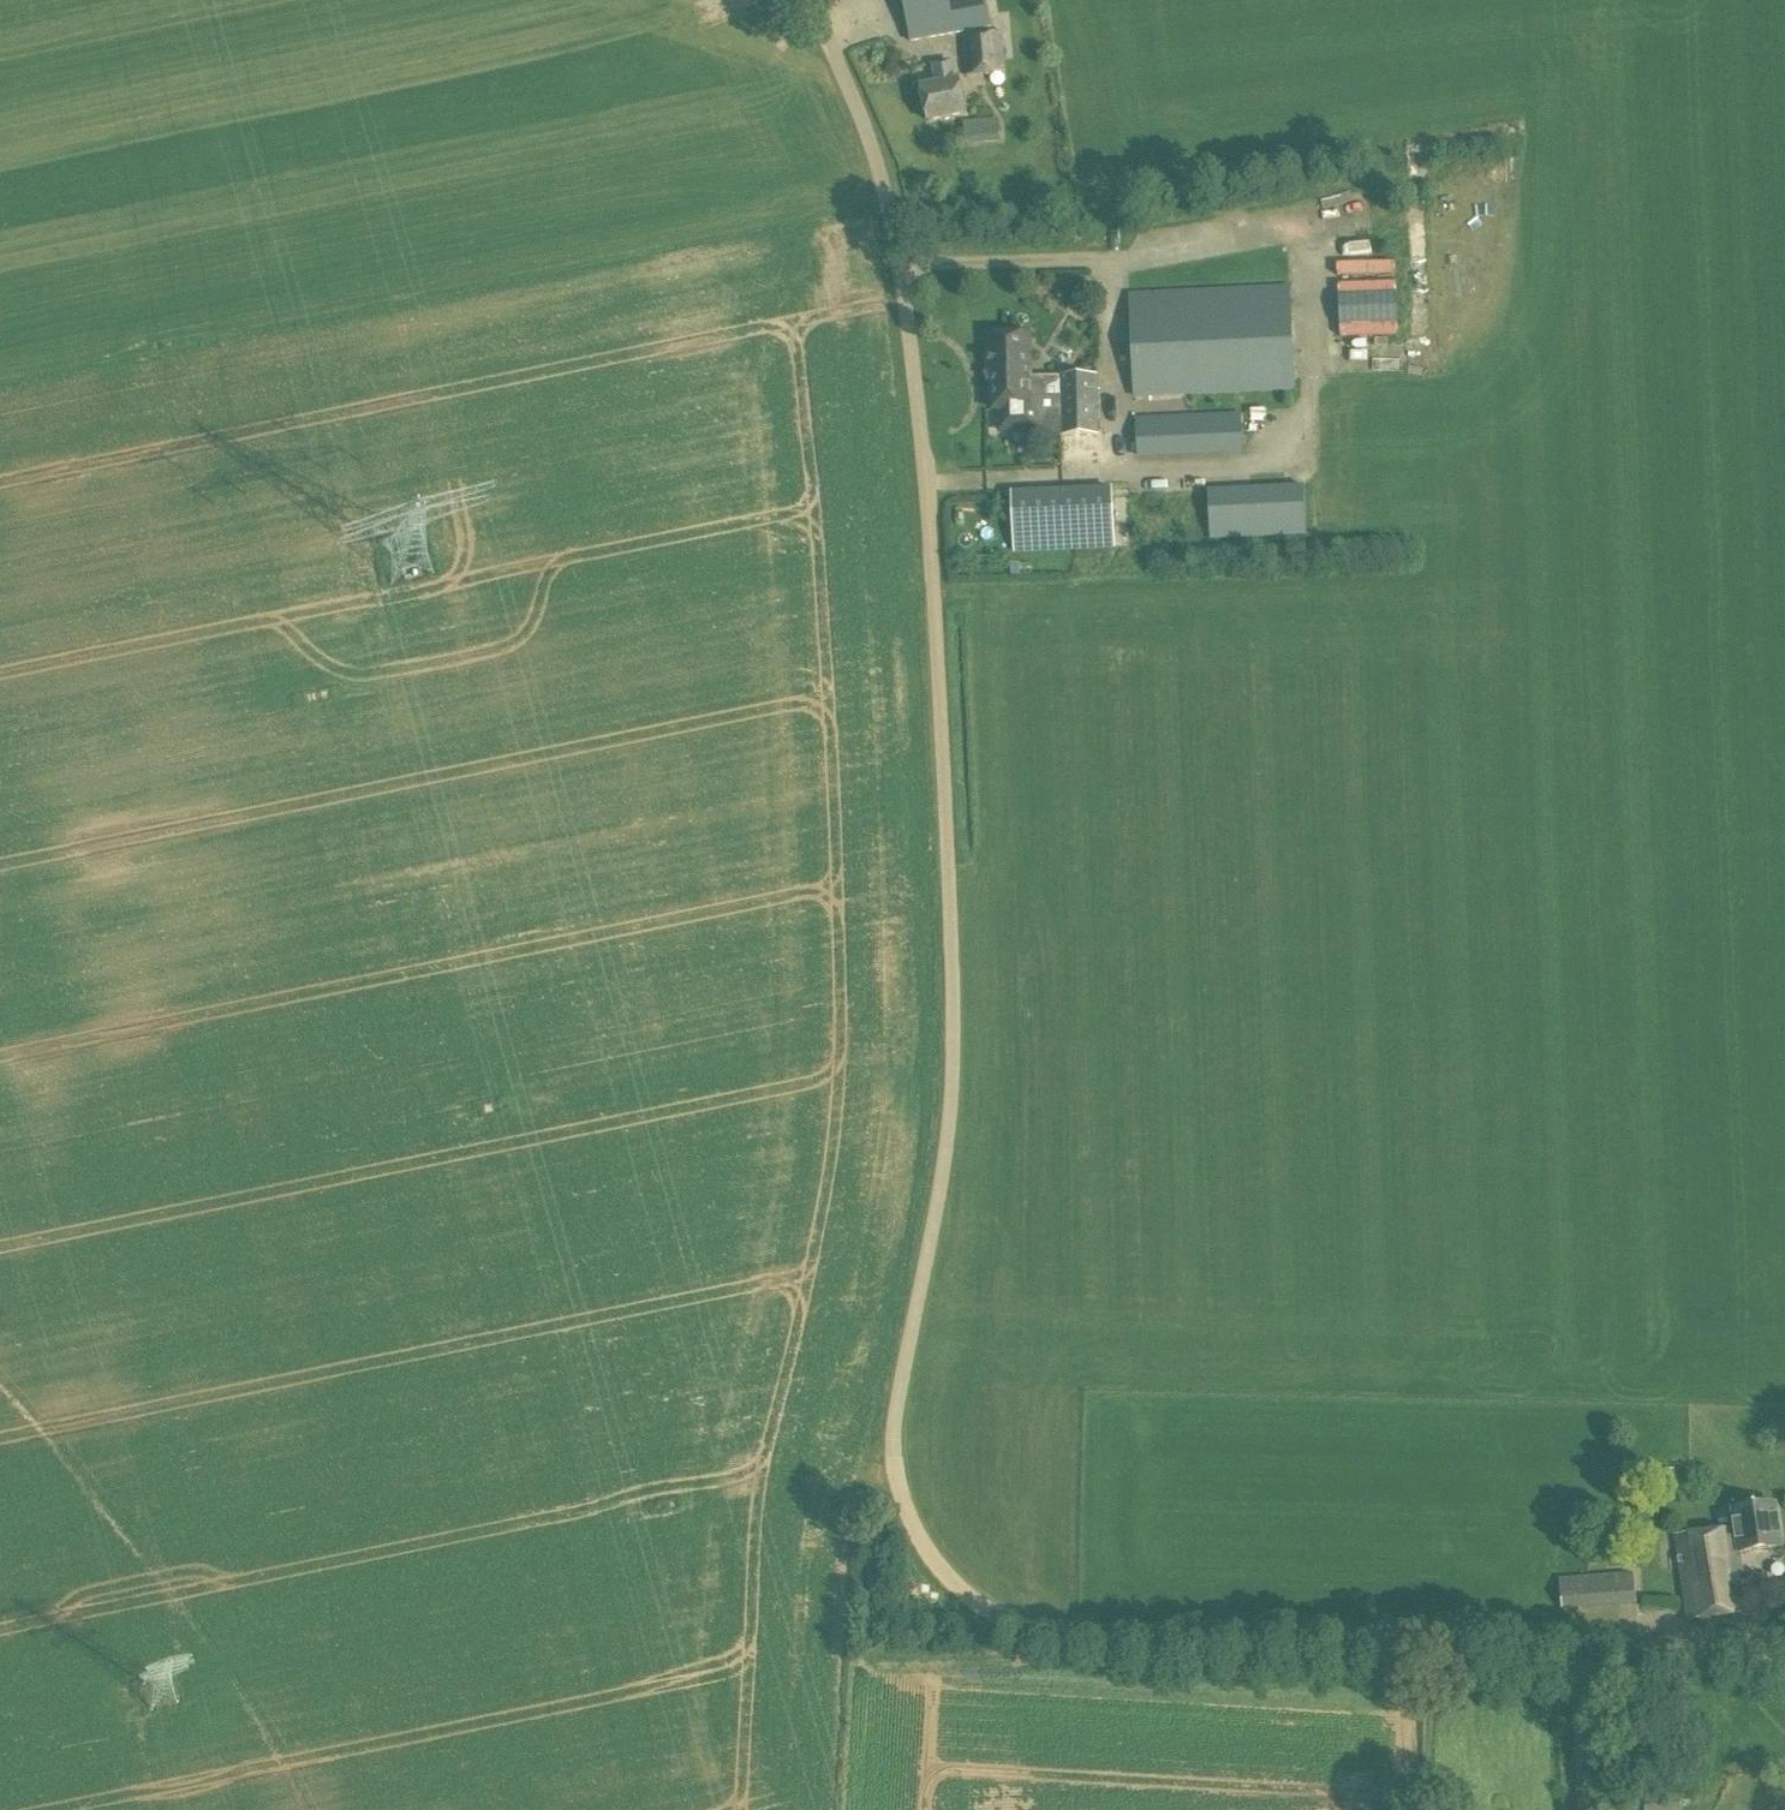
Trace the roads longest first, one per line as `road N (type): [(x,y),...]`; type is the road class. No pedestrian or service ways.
road 1 (unclassified): [(806,0),(874,154),(900,267),(926,483),(962,1086),(891,1388),(904,1508),(962,1591),(1098,1638),(1784,1654)]

